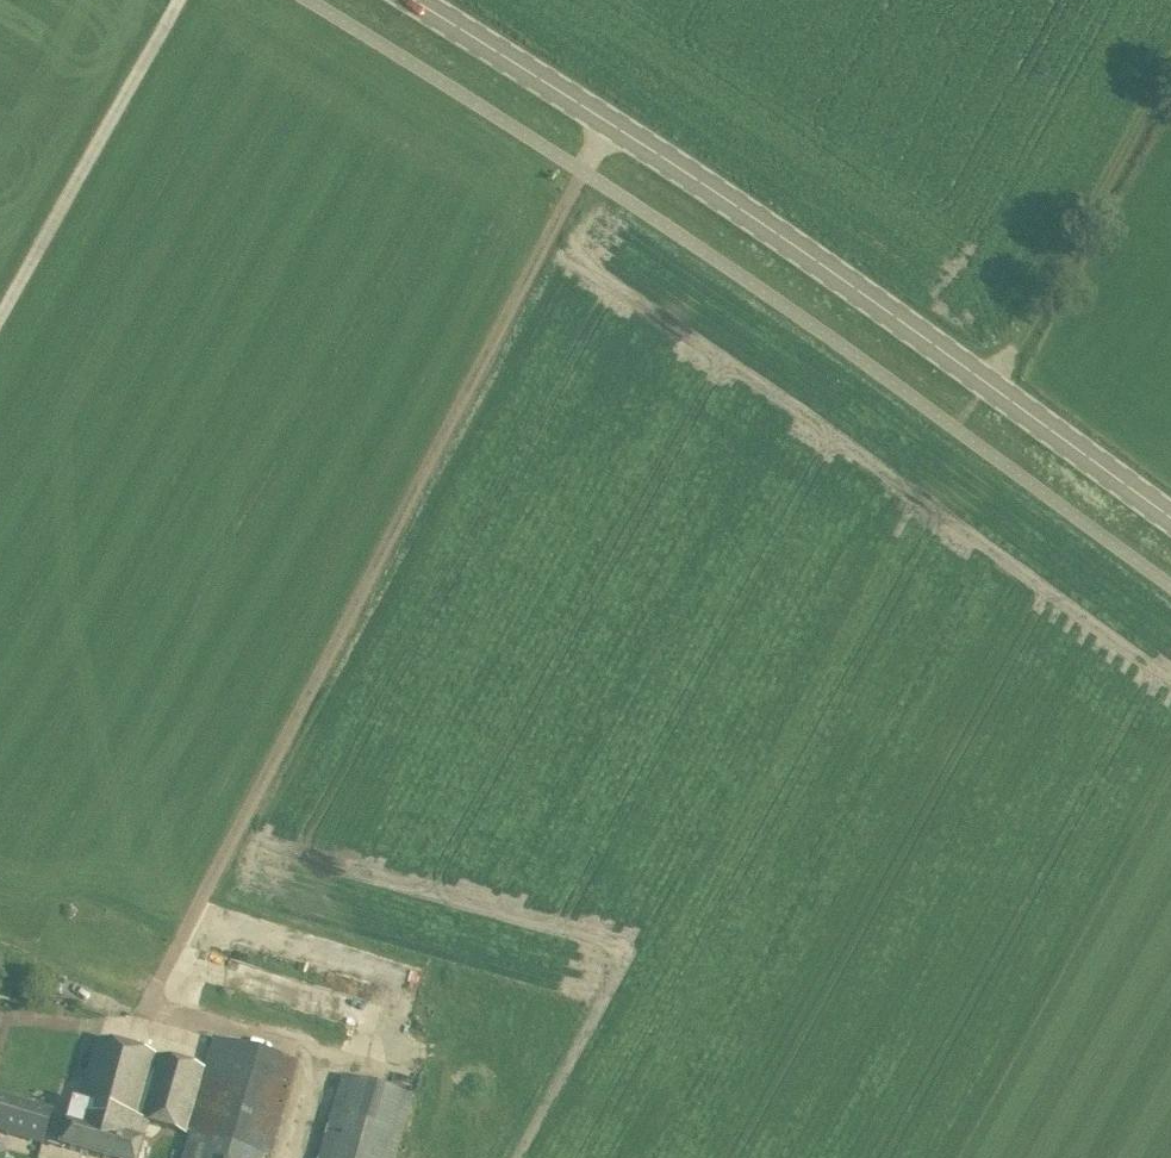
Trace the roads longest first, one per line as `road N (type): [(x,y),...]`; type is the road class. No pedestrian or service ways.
road 1 (secondary): [(1170,517),(750,214),(410,0)]
road 2 (track): [(0,313),(178,0)]

